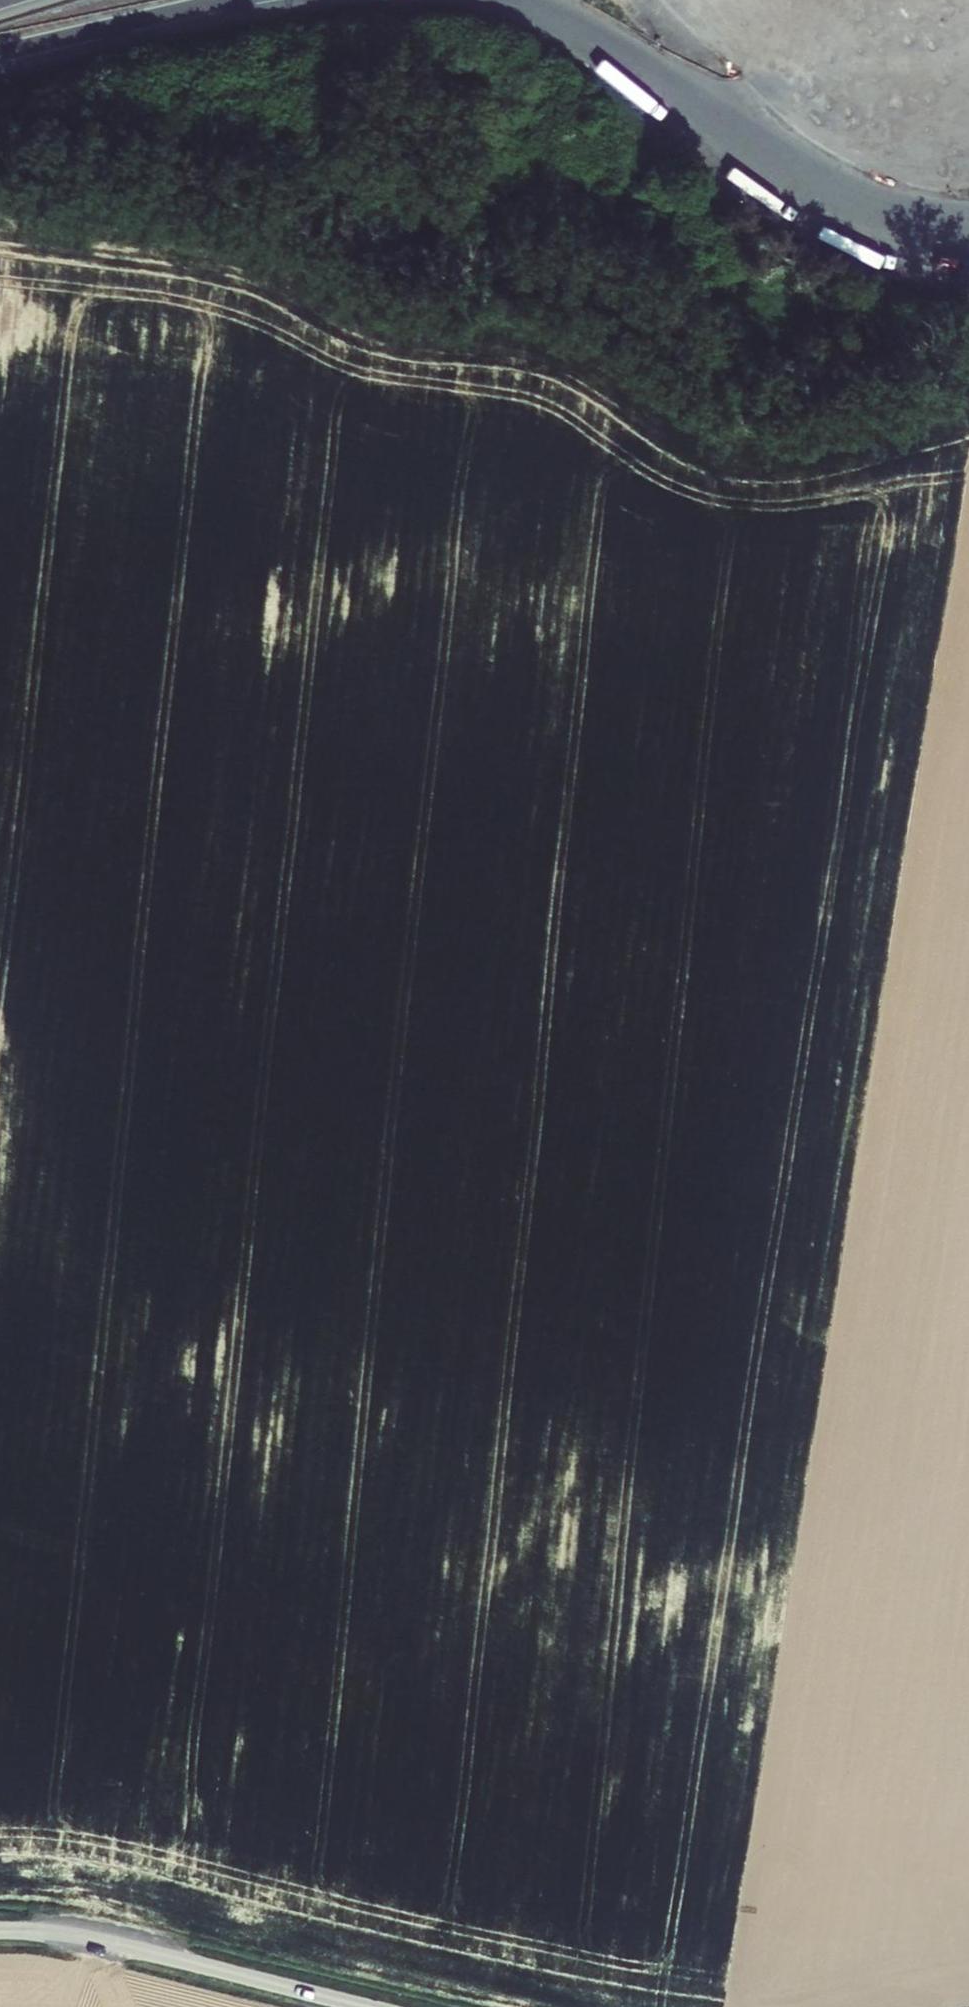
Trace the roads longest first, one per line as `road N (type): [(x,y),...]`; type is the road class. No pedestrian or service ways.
road 1 (unclassified): [(0,1928),(119,1943),(372,2006)]
road 2 (motorway): [(0,58),(234,0)]

